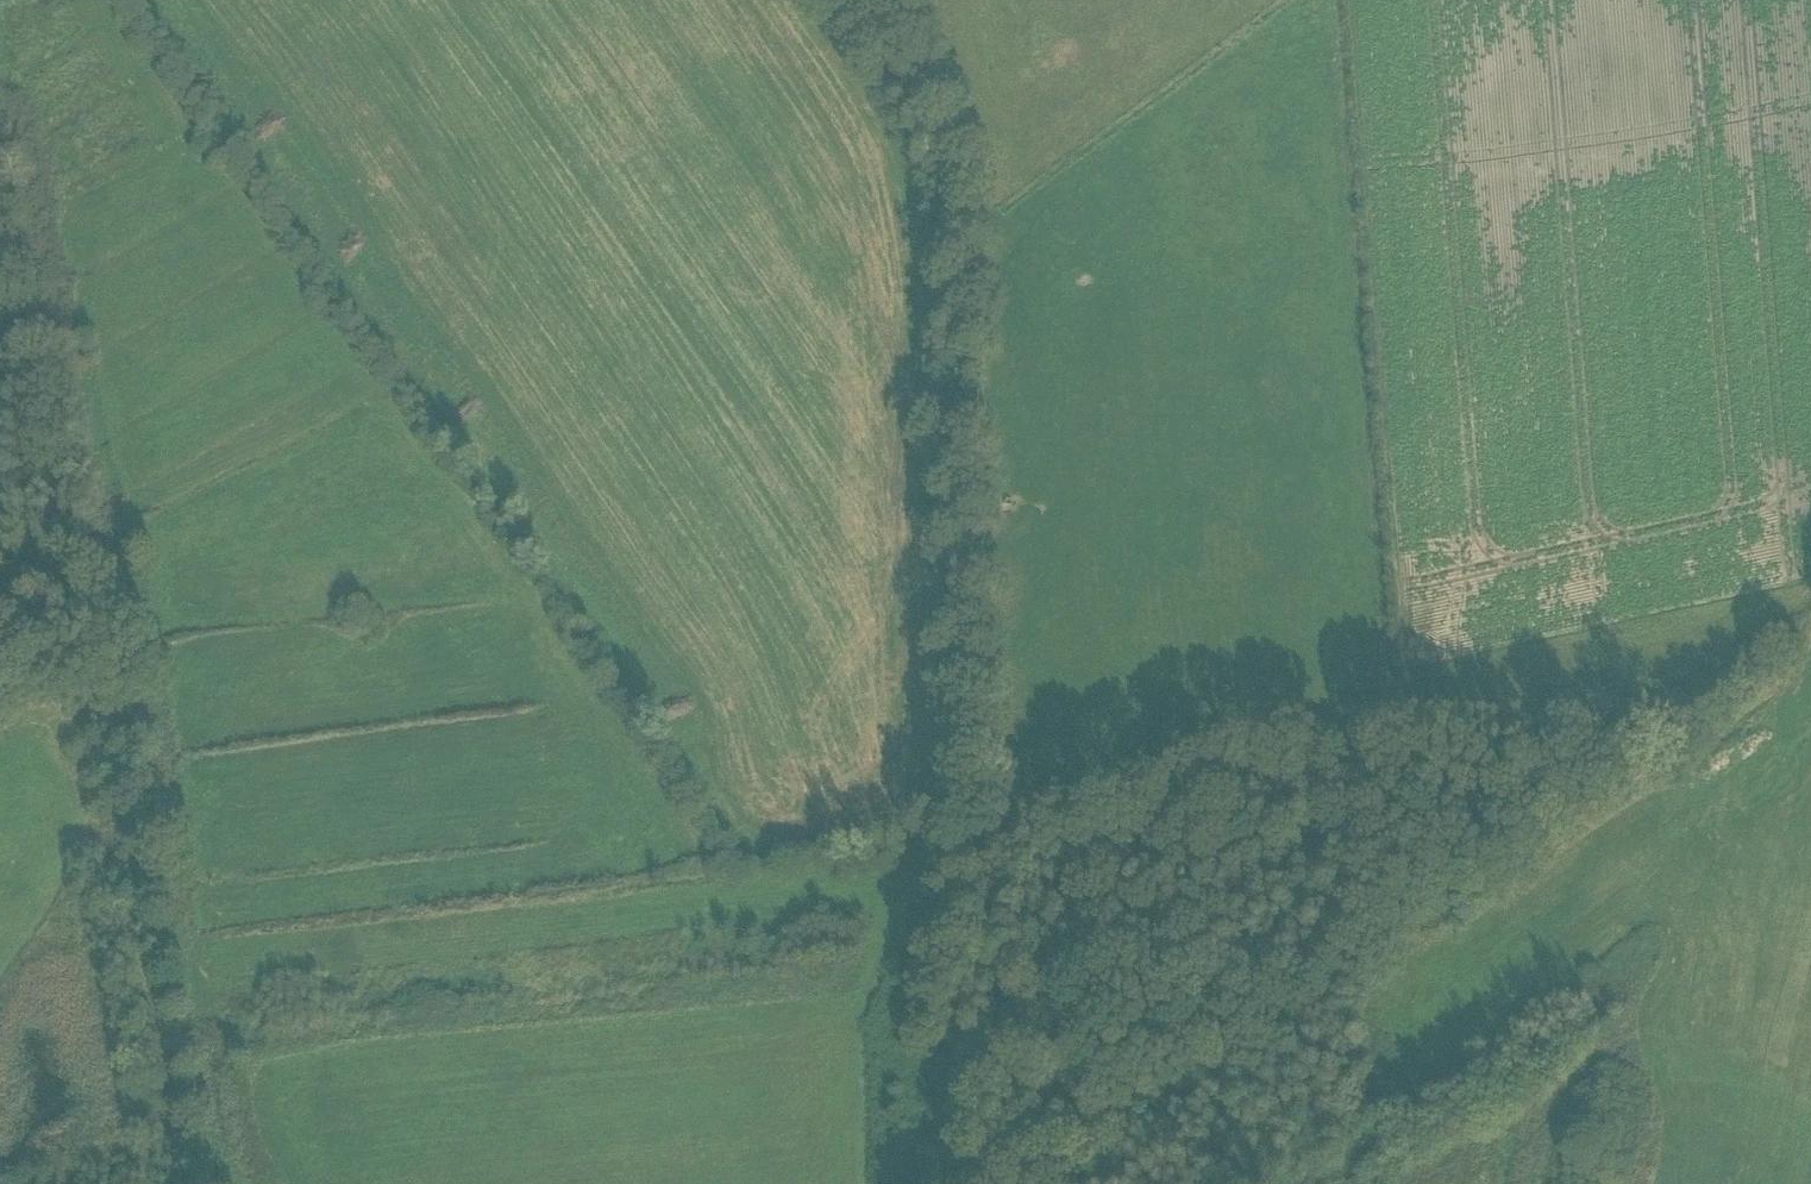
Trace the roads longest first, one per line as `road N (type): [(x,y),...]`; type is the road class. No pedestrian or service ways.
road 1 (track): [(959,1183),(960,226),(936,134),(849,0)]
road 2 (track): [(1080,1183),(1306,973),(1694,747),(1810,656)]

